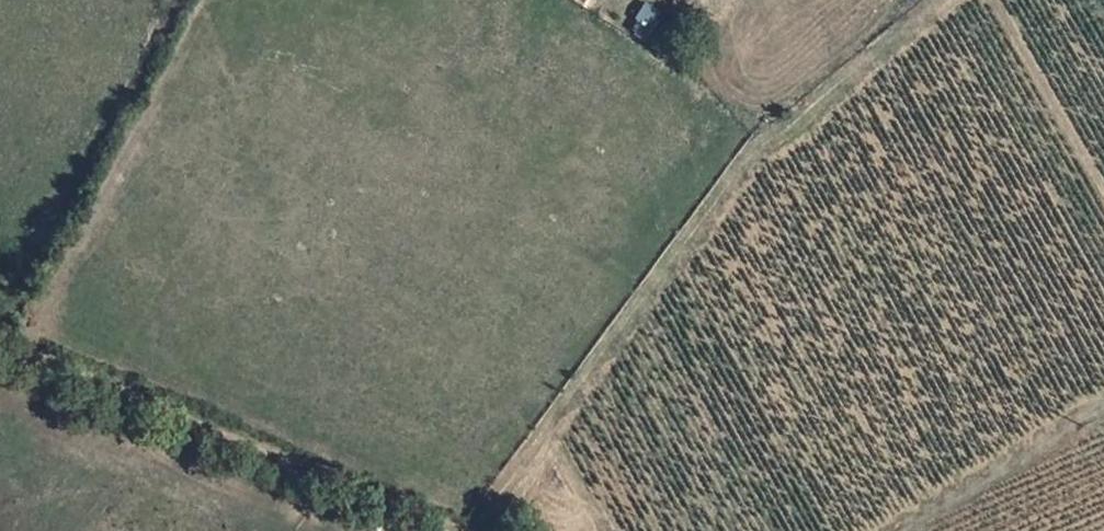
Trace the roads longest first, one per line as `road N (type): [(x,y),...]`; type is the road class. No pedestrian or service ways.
road 1 (track): [(447,530),(0,339)]

